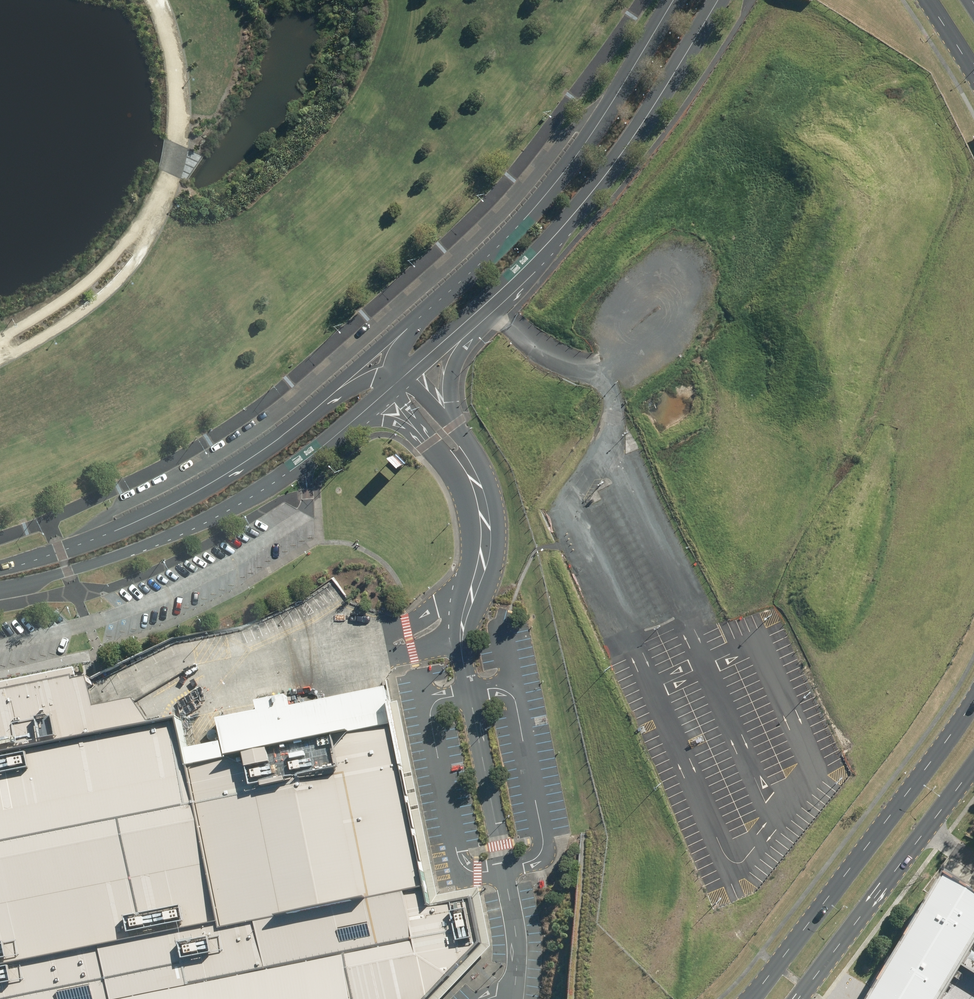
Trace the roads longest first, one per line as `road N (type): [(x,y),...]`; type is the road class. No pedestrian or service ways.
road 1 (tertiary): [(719,0),(575,214),(398,381)]
road 2 (tertiary): [(398,381),(307,458),(227,508),(104,560),(0,587)]
road 3 (tertiary): [(427,311),(562,173),(675,0)]
road 4 (secondary): [(750,998),(973,700)]
road 5 (tertiary): [(0,568),(184,499),(325,400)]
road 6 (secondary): [(973,766),(799,998)]
road 7 (tertiary): [(325,400),(427,311)]

